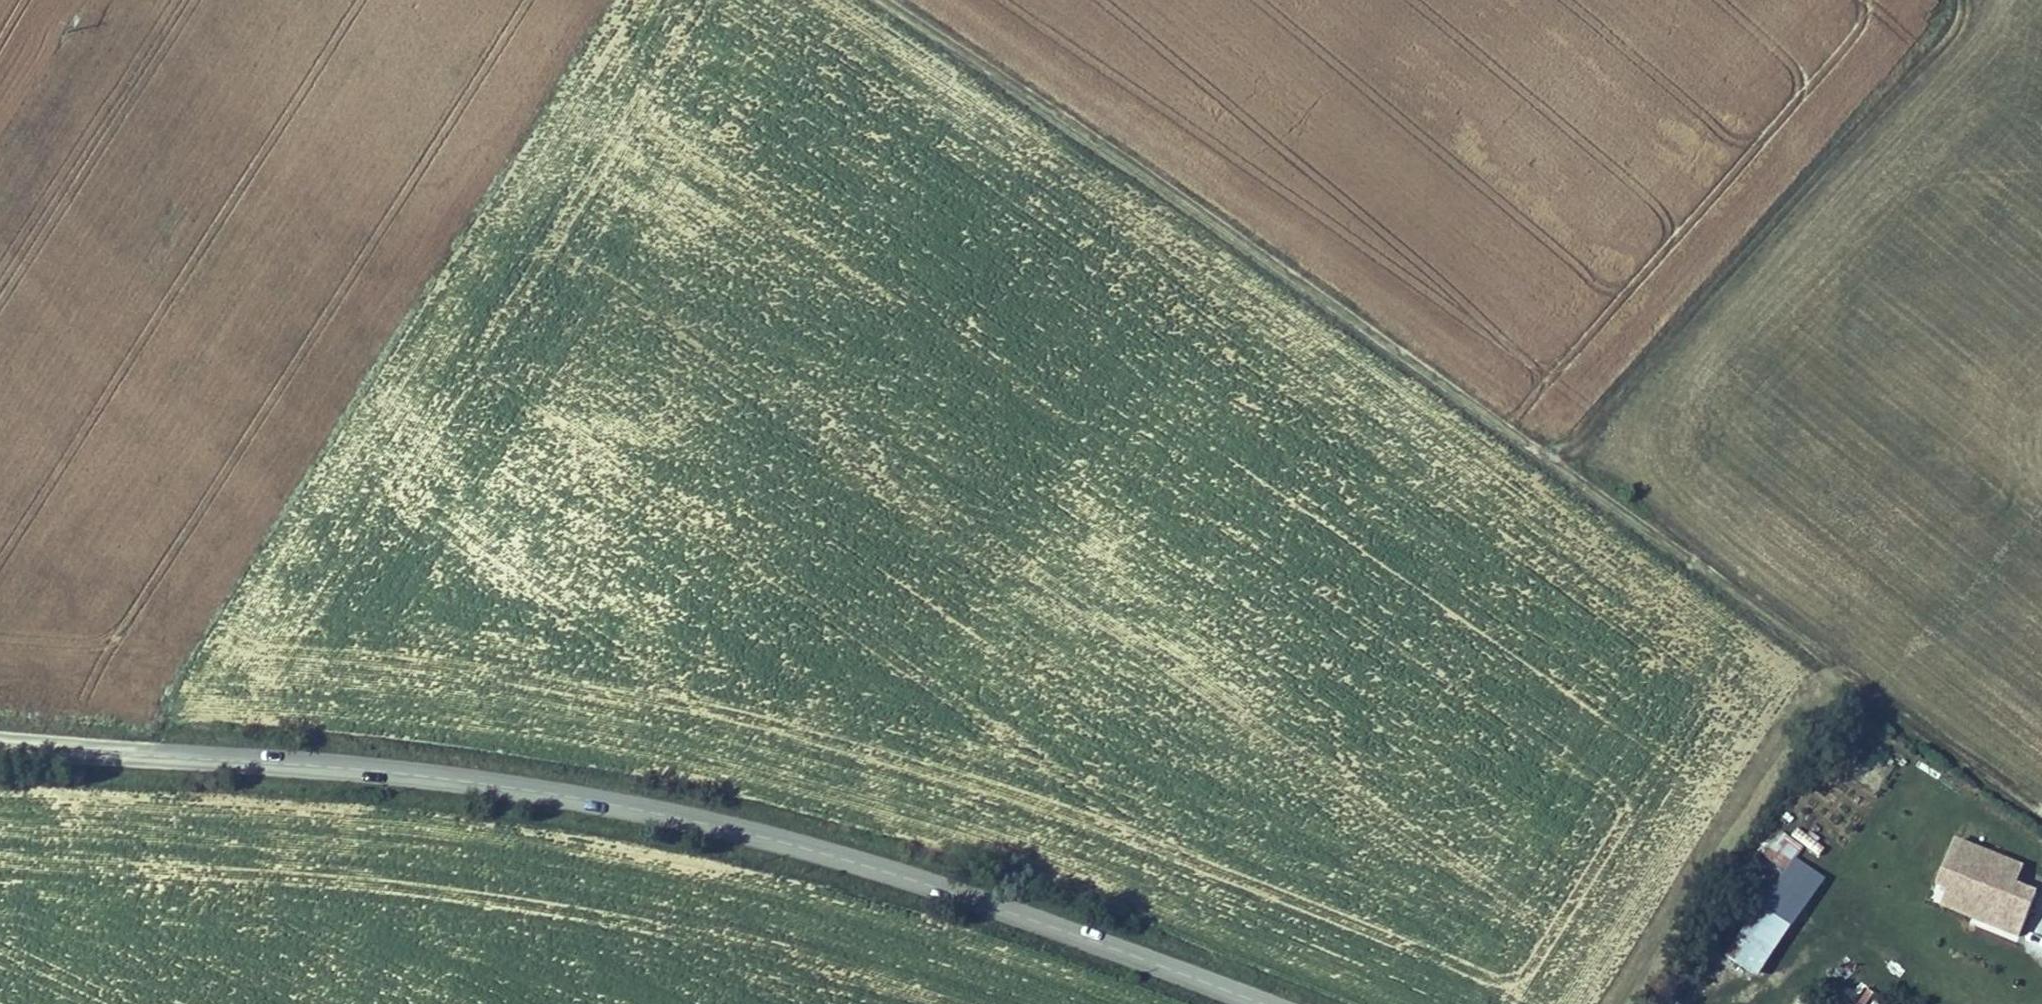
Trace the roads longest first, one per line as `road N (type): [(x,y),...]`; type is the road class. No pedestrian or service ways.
road 1 (tertiary): [(0,741),(551,783),(789,845),(1265,1003)]
road 2 (track): [(1839,673),(862,0)]
road 3 (track): [(1959,0),(1957,25),(1553,476)]
road 4 (track): [(1839,673),(2041,819)]

